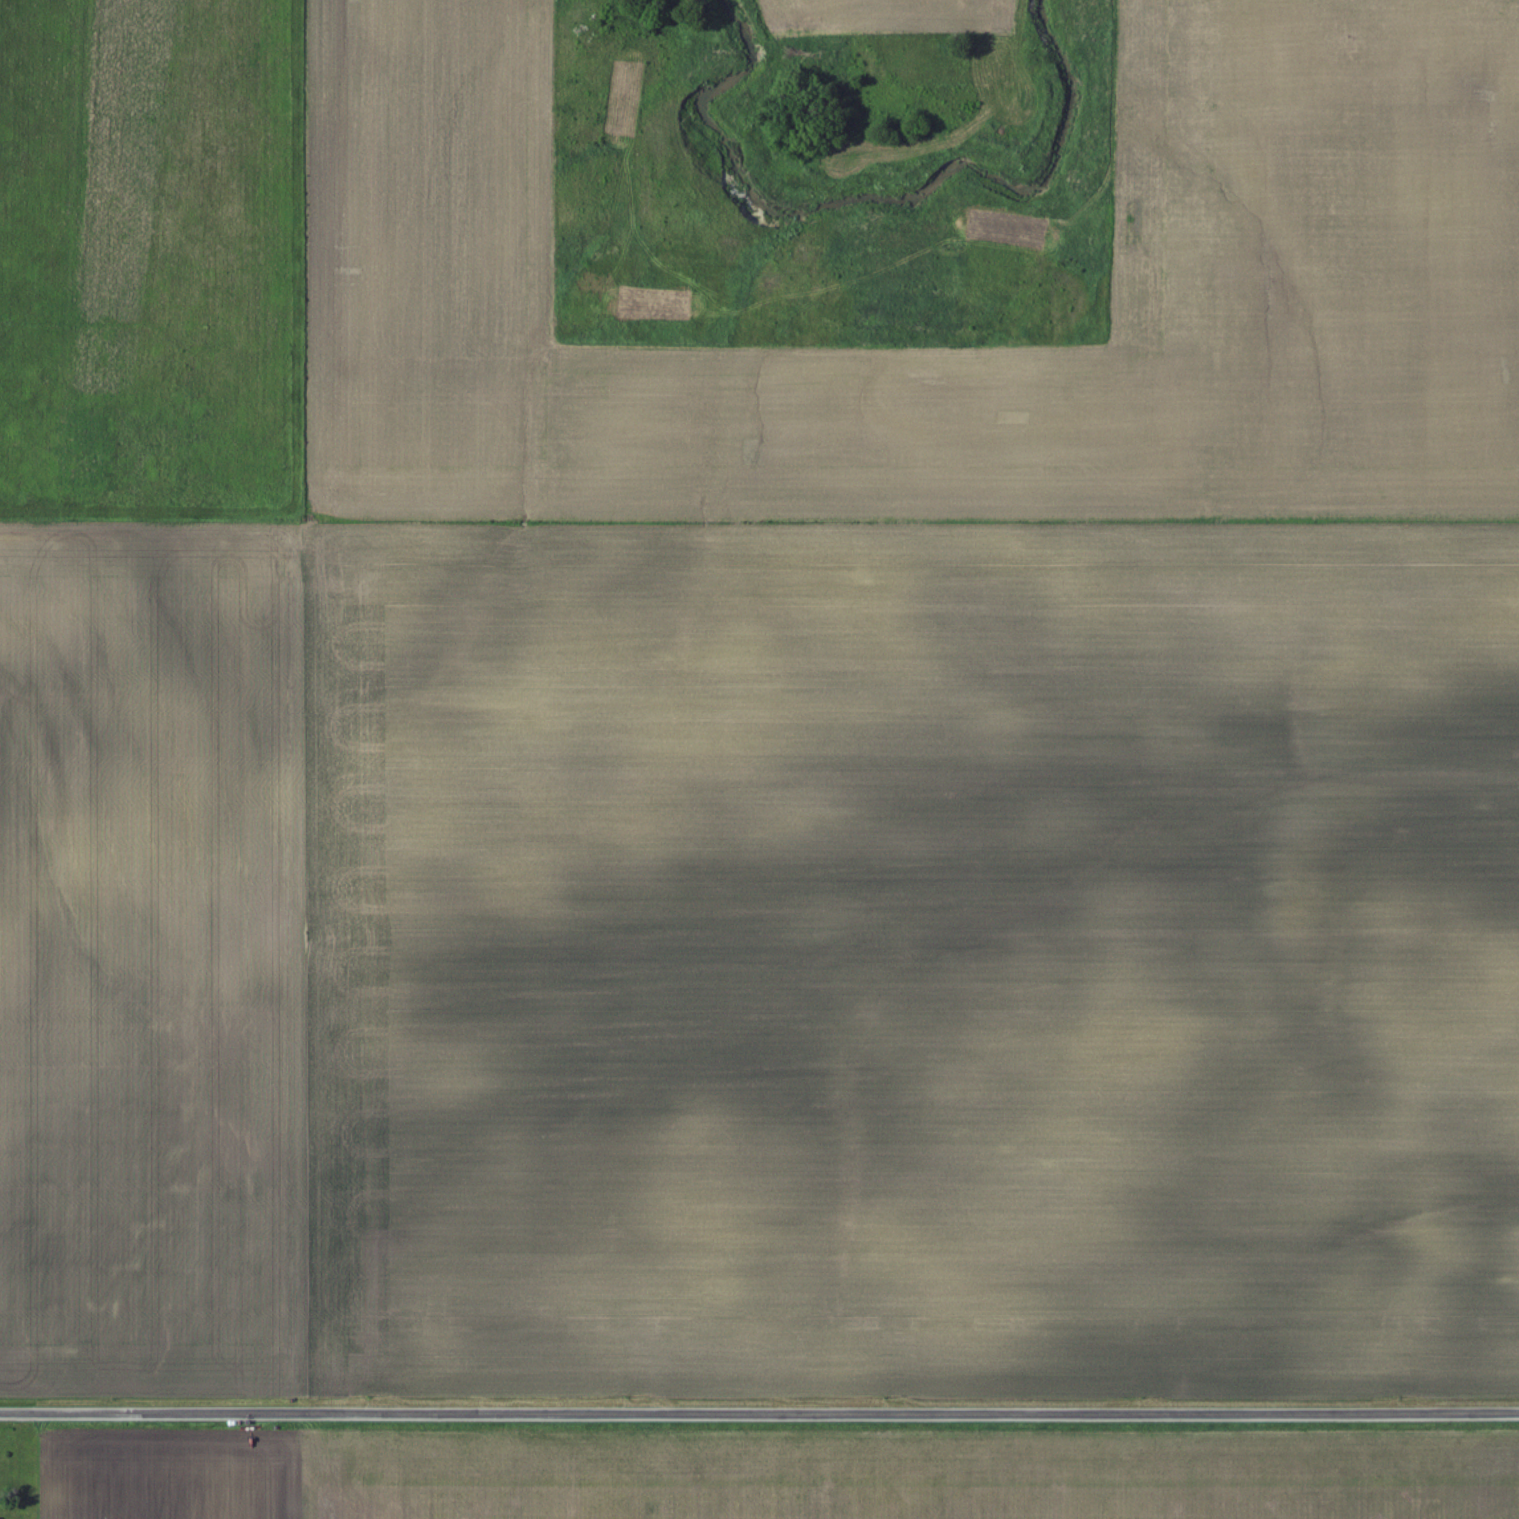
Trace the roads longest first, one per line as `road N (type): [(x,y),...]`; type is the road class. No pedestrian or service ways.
road 1 (residential): [(1518,1413),(0,1414)]

